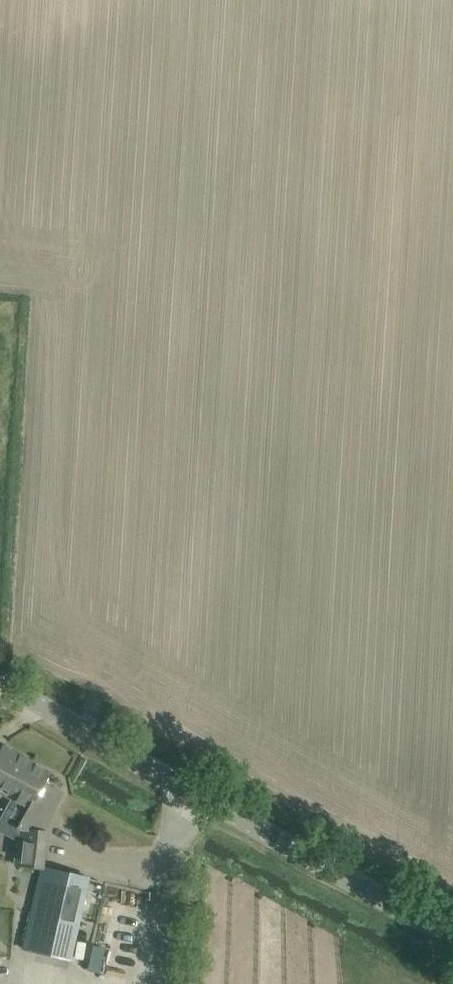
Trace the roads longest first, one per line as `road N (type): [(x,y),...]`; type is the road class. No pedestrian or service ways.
road 1 (unclassified): [(452,941),(0,681)]

